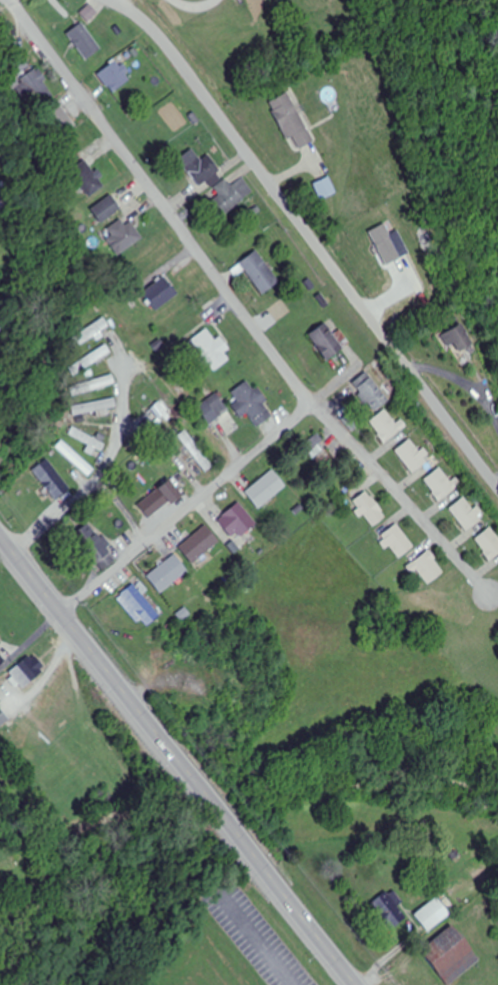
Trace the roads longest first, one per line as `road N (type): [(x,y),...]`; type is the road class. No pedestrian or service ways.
road 1 (residential): [(493,597),(310,403),(223,272),(14,0)]
road 2 (residential): [(497,478),(152,24),(124,0)]
road 3 (primary): [(356,984),(0,529)]
road 4 (residential): [(63,609),(310,403)]

